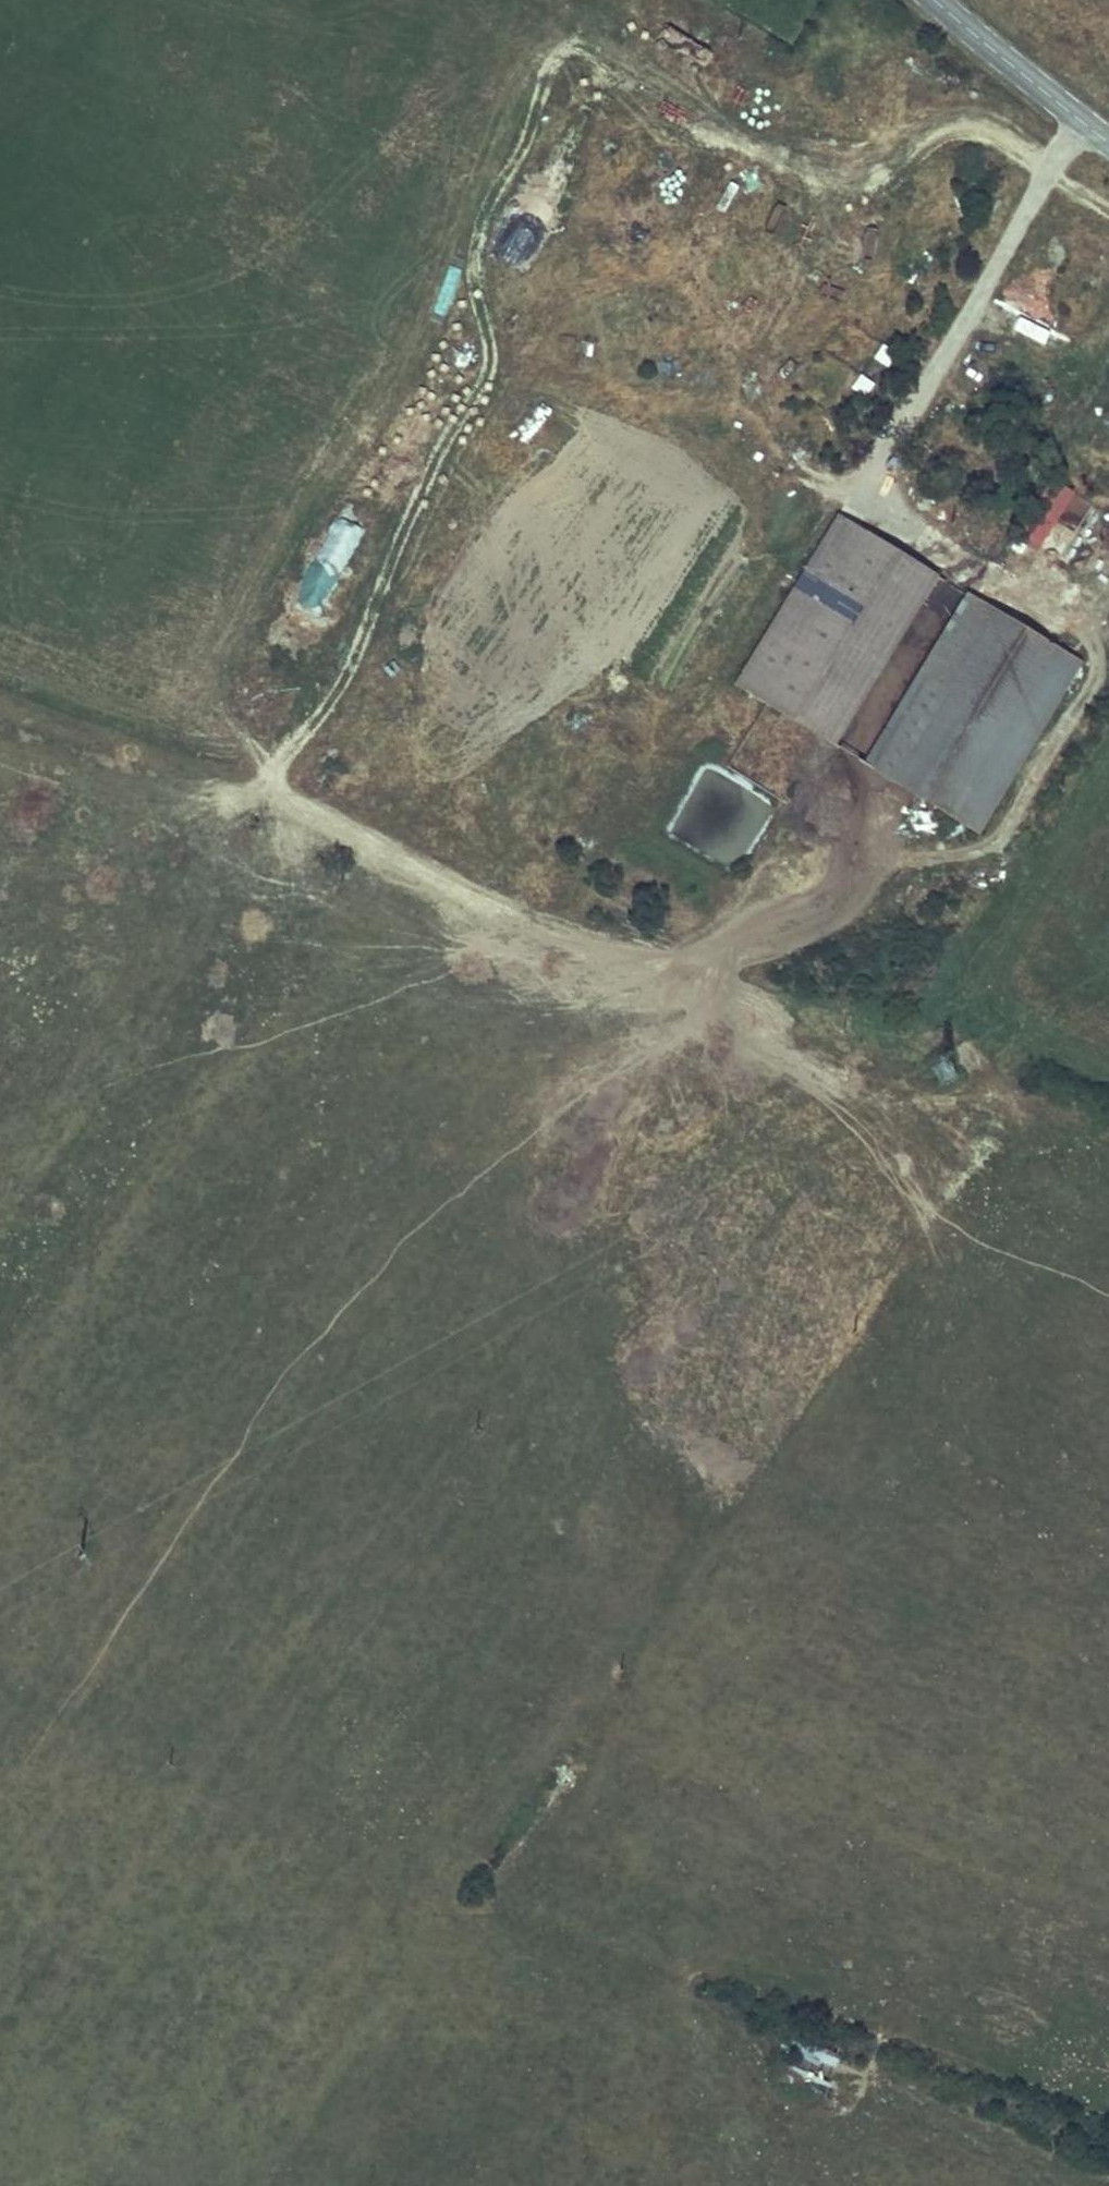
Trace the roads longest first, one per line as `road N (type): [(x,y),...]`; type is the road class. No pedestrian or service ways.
road 1 (track): [(0,691),(344,833),(911,1088),(1003,1105),(1108,1159)]
road 2 (tertiary): [(937,0),(1108,138)]

